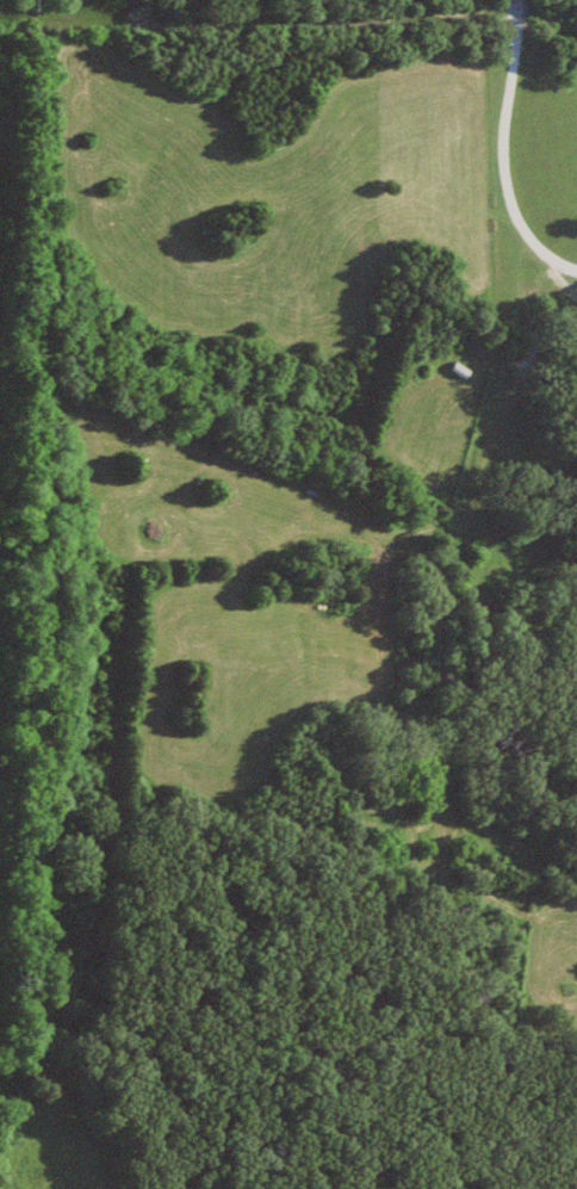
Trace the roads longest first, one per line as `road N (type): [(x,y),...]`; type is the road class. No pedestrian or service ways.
road 1 (residential): [(525,0),(504,168),(538,256),(576,267)]

